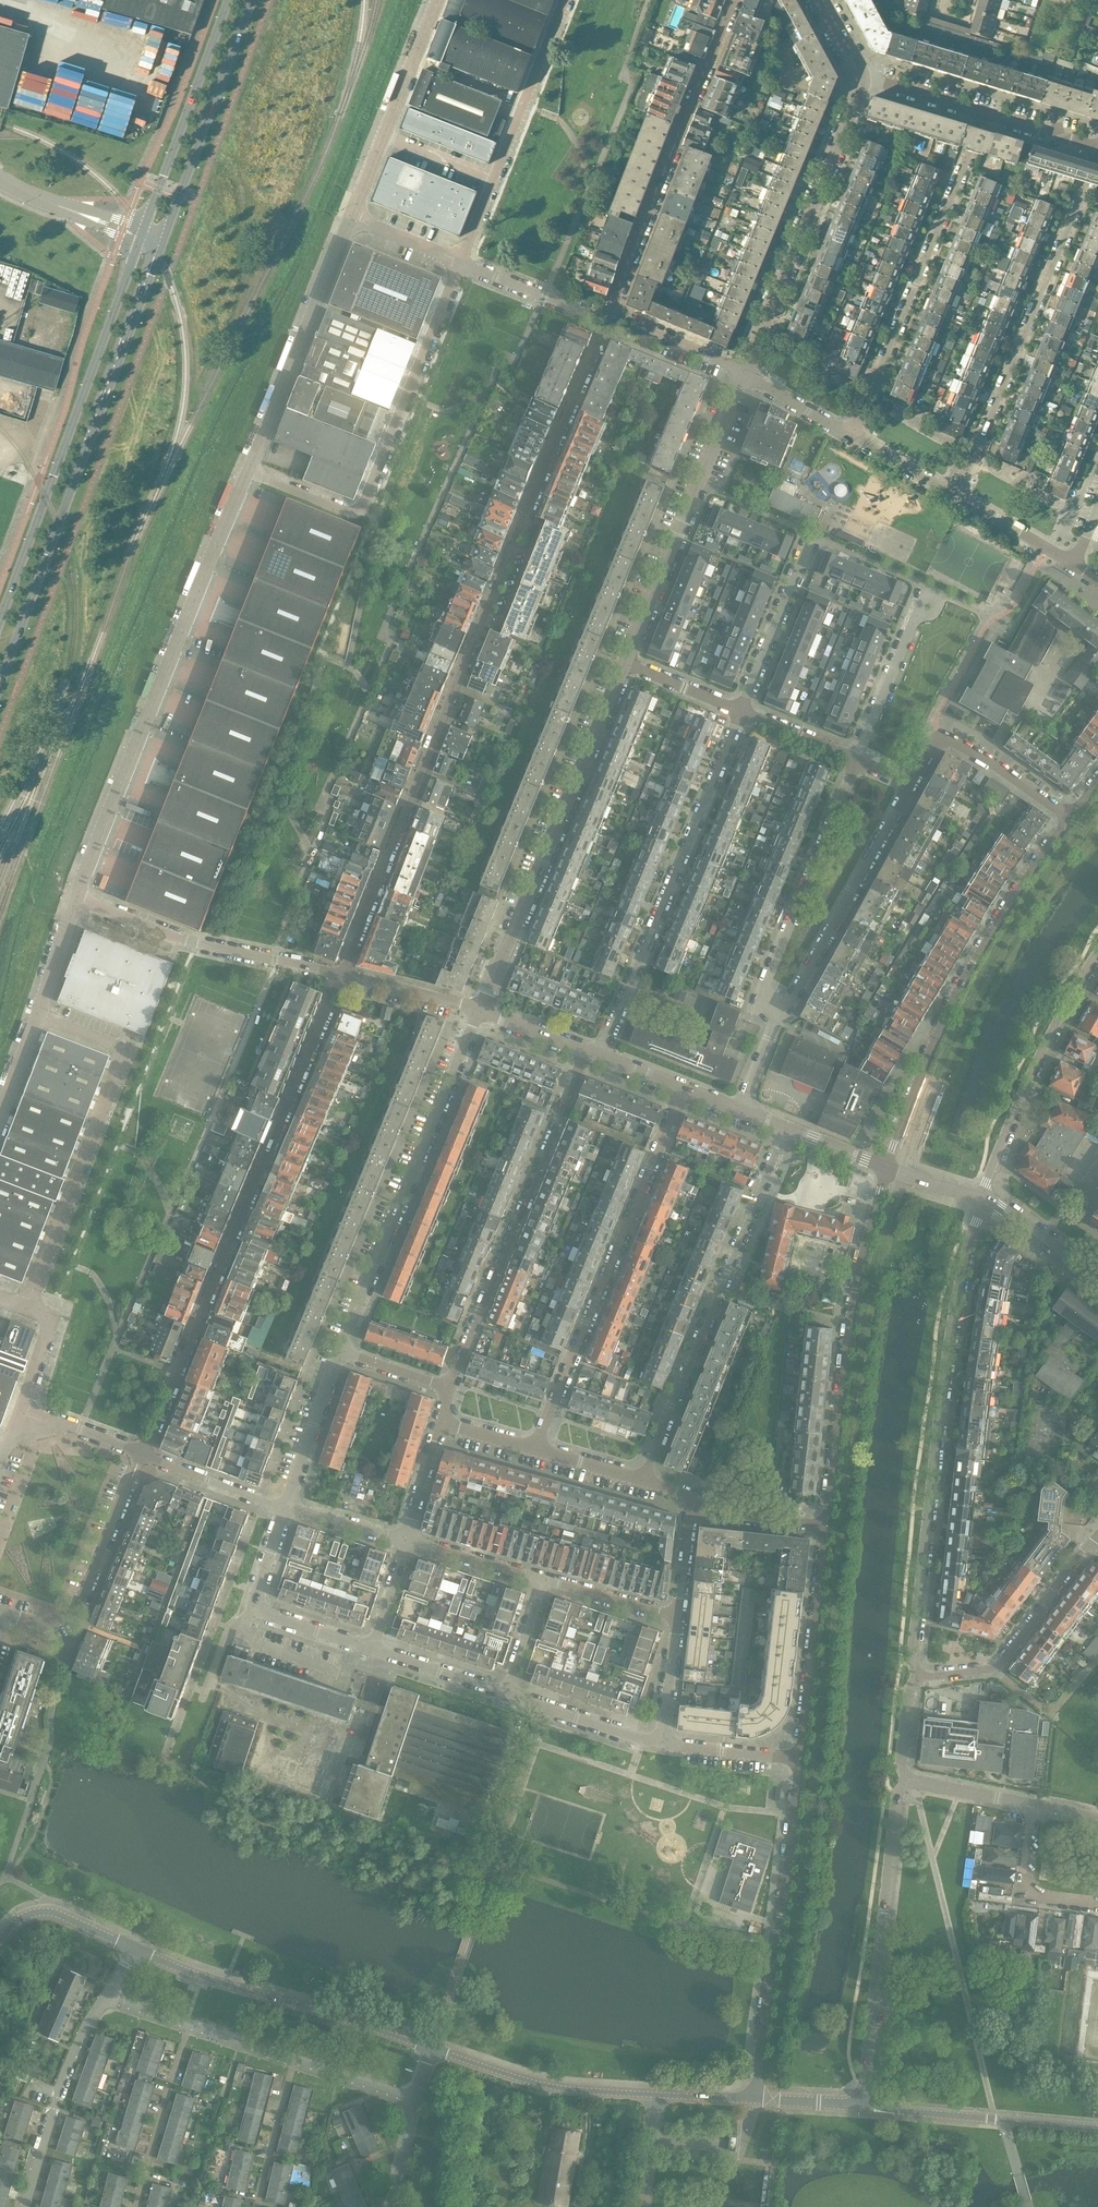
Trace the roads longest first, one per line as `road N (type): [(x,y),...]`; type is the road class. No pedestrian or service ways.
road 1 (residential): [(339,976),(610,317)]
road 2 (residential): [(339,976),(143,1453)]
road 3 (residential): [(916,1675),(945,1368),(982,1198)]
road 4 (unclassified): [(76,902),(248,473)]
road 5 (secondary): [(0,684),(148,274)]
road 6 (residential): [(1071,817),(960,986),(887,1168)]
road 7 (unclassified): [(248,473),(358,515),(460,262)]
road 8 (residential): [(683,1090),(535,1449)]
road 9 (residential): [(643,1480),(786,1128)]
road 10 (residential): [(481,1011),(624,663)]
road 11 (residential): [(602,1058),(742,711)]
road 12 (secondary): [(127,275),(0,626)]
road 13 (unclassified): [(26,1309),(124,1050),(36,1019)]
road 14 (residential): [(1097,154),(959,497)]
road 15 (residential): [(340,1351),(481,1011)]
road 16 (residential): [(887,1168),(855,1291),(827,1528)]
road 17 (residential): [(450,1388),(587,1052)]
road 18 (residential): [(986,116),(852,435)]
road 19 (residential): [(793,1758),(794,1816),(757,2100)]
road 20 (residential): [(734,0),(610,317)]
road 21 (residential): [(864,2103),(905,1780)]
road 22 (residential): [(745,374),(861,77)]
road 23 (residential): [(624,663),(745,374)]
road 24 (residential): [(135,1950),(432,2049)]
road 25 (unclassified): [(460,262),(564,0)]
road 26 (residential): [(856,761),(761,985),(778,1015)]
road 27 (unclassified): [(248,473),(348,215)]
road 28 (residential): [(778,1015),(911,786)]
road 29 (residential): [(982,1198),(1038,1061),(1097,961)]
road 30 (residential): [(0,1612),(42,1627),(76,1613),(135,1471)]
road 31 (residential): [(1097,2129),(864,2103)]
road 32 (residential): [(827,1528),(802,1740),(793,1758)]
road 33 (unclassified): [(348,215),(437,0)]
road 34 (residential): [(432,2049),(545,2086),(656,2095)]
road 35 (secondary): [(173,213),(251,0)]
road 36 (residential): [(24,2206),(75,2052),(107,2000)]
road 37 (unclassified): [(278,962),(192,945),(76,902)]
road 38 (secondary): [(228,0),(155,197)]
road 39 (residential): [(136,2206),(190,2025)]
road 40 (residential): [(742,711),(809,542)]
road 41 (residential): [(856,761),(916,614),(929,605)]
road 42 (residential): [(1097,1537),(991,1669)]
road 43 (residential): [(286,1509),(340,1351)]
road 44 (residential): [(508,1696),(663,1743)]
road 45 (residential): [(1097,1904),(1025,1894),(1036,1806)]
road 46 (residential): [(1071,817),(938,732)]
road 47 (residential): [(286,1509),(143,1453)]
road 48 (residential): [(0,1941),(22,1918),(55,1913),(135,1950)]
road 49 (residential): [(991,1669),(1054,1716),(1097,1660)]
road 50 (residential): [(293,2061),(259,2206)]
road 51 (residential): [(745,374),(610,317)]
road 52 (residential): [(481,1011),(339,976)]
road 53 (residential): [(372,1650),(508,1696)]
road 54 (residential): [(1097,1283),(982,1198)]
road 55 (residential): [(678,1618),(542,1581)]
road 56 (residential): [(542,1581),(407,1541)]
road 57 (residential): [(827,1528),(693,1499)]
road 58 (residential): [(1036,1806),(905,1780)]
road 59 (residential): [(1074,562),(959,497)]
road 60 (residential): [(861,77),(986,116)]
road 61 (residential): [(663,1743),(793,1758)]
road 62 (residential): [(415,2102),(293,2061)]
road 63 (residential): [(742,711),(624,663)]
road 64 (residential): [(678,1618),(663,1743)]
road 65 (residential): [(253,1609),(372,1650)]
road 66 (residential): [(407,1541),(286,1509)]
road 67 (residential): [(856,761),(742,711)]
road 68 (residential): [(959,497),(852,435)]
road 69 (unclassified): [(36,1019),(76,902)]
road 70 (residential): [(852,435),(745,374)]
road 71 (unclassified): [(20,1408),(53,1320),(26,1309)]
road 72 (residential): [(440,1423),(407,1541)]
road 73 (unclassified): [(460,262),(348,215)]
road 74 (residential): [(610,317),(496,278)]
road 75 (residential): [(693,1499),(678,1618)]

